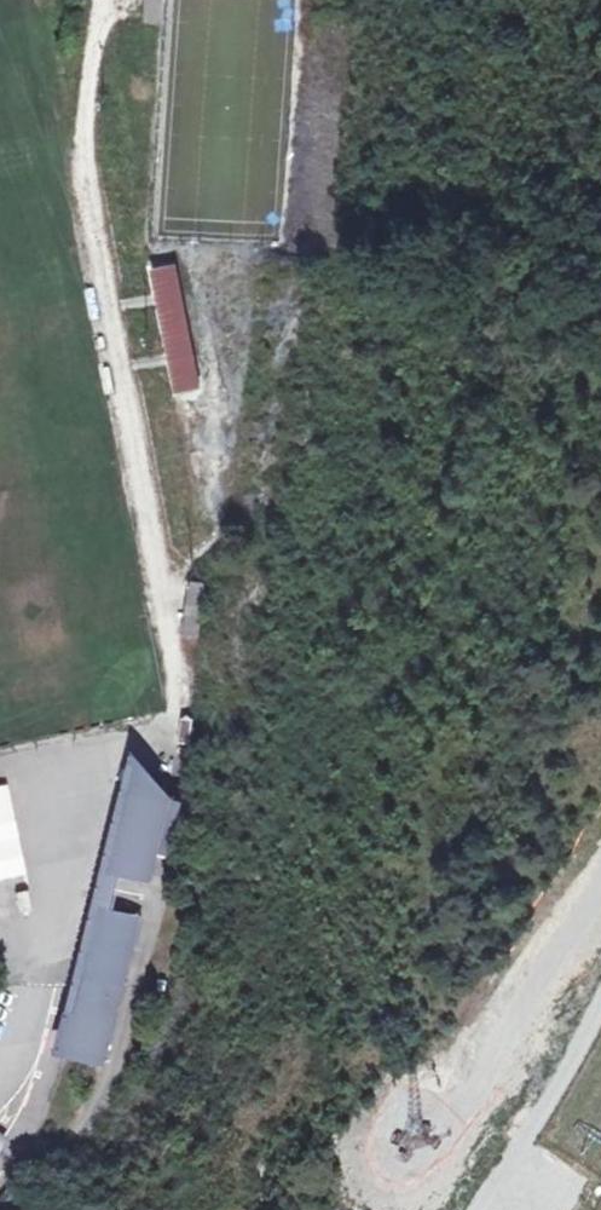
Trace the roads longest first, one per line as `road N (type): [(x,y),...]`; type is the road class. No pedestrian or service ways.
road 1 (track): [(481,1209),(600,1013)]

